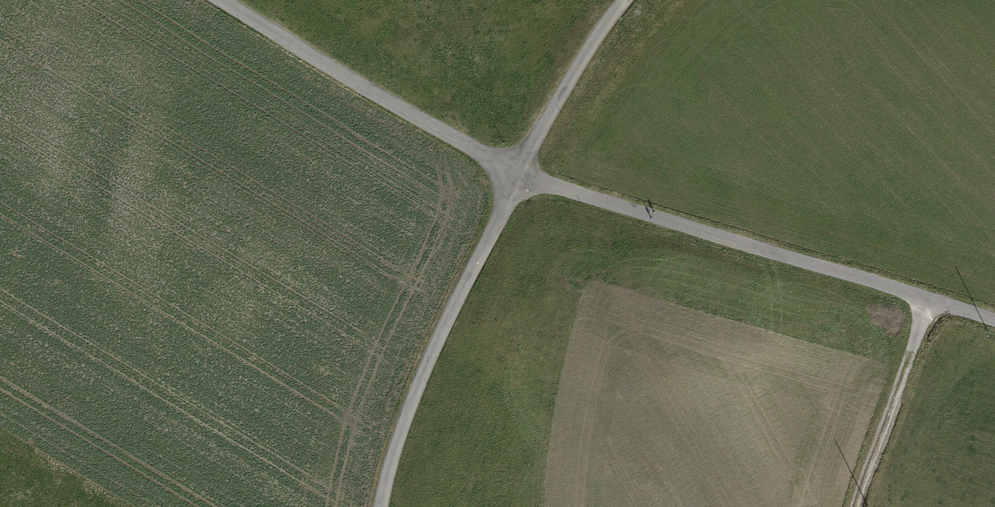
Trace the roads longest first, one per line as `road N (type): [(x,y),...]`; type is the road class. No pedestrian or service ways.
road 1 (track): [(994,318),(518,173)]
road 2 (track): [(384,506),(395,445),(518,173)]
road 3 (track): [(518,173),(220,0)]
road 4 (track): [(856,506),(930,297)]
road 5 (track): [(518,173),(624,0)]

